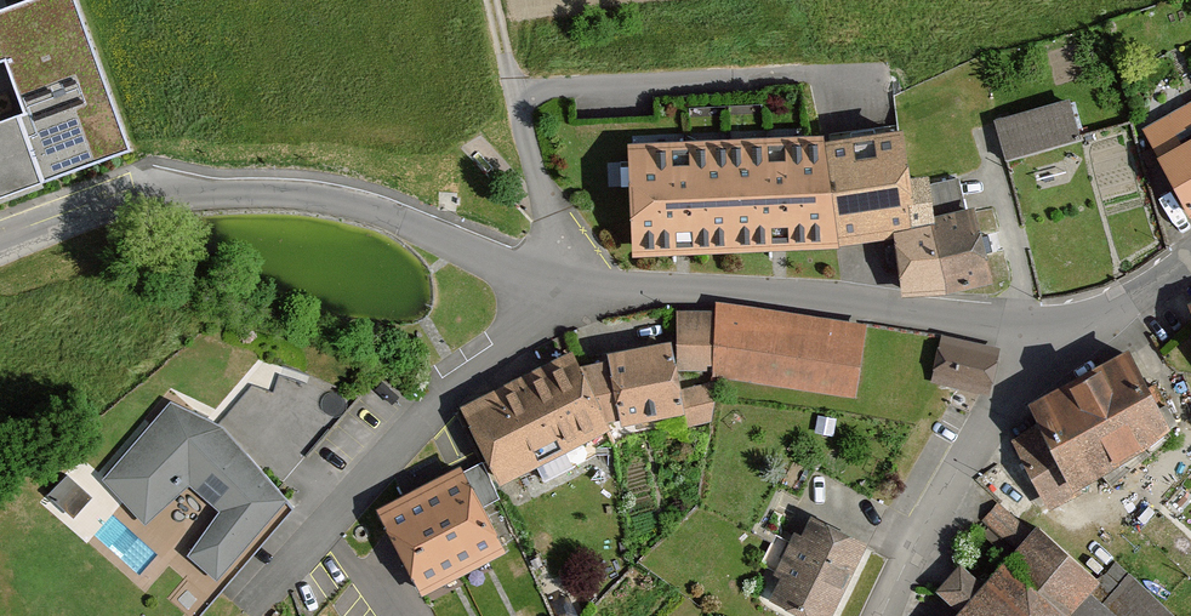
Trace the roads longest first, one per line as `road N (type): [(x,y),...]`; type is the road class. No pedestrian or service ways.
road 1 (tertiary): [(1088,342),(761,286),(552,287),(412,221),(277,193),(132,206),(0,252)]
road 2 (residential): [(883,615),(972,450),(1022,383),(1088,342)]
road 3 (track): [(552,287),(549,209),(492,0)]
road 4 (tertiary): [(1190,263),(1088,342)]

